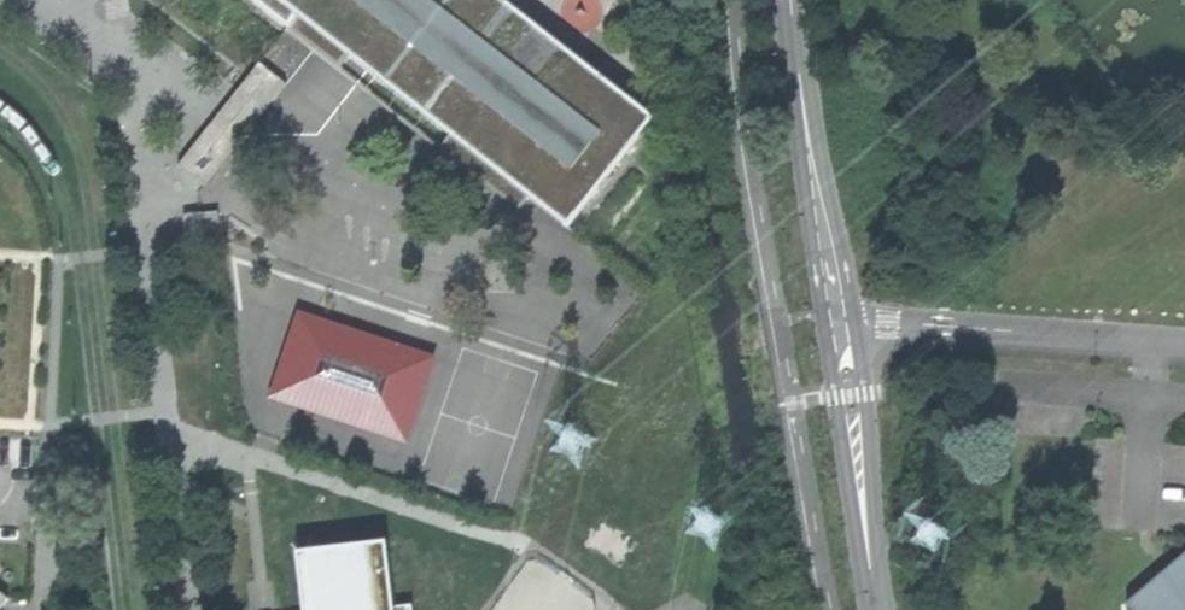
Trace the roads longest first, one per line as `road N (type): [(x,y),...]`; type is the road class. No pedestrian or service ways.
road 1 (unclassified): [(1184,342),(839,323)]
road 2 (tertiary): [(839,323),(794,0)]
road 3 (tertiary): [(877,609),(839,323)]

